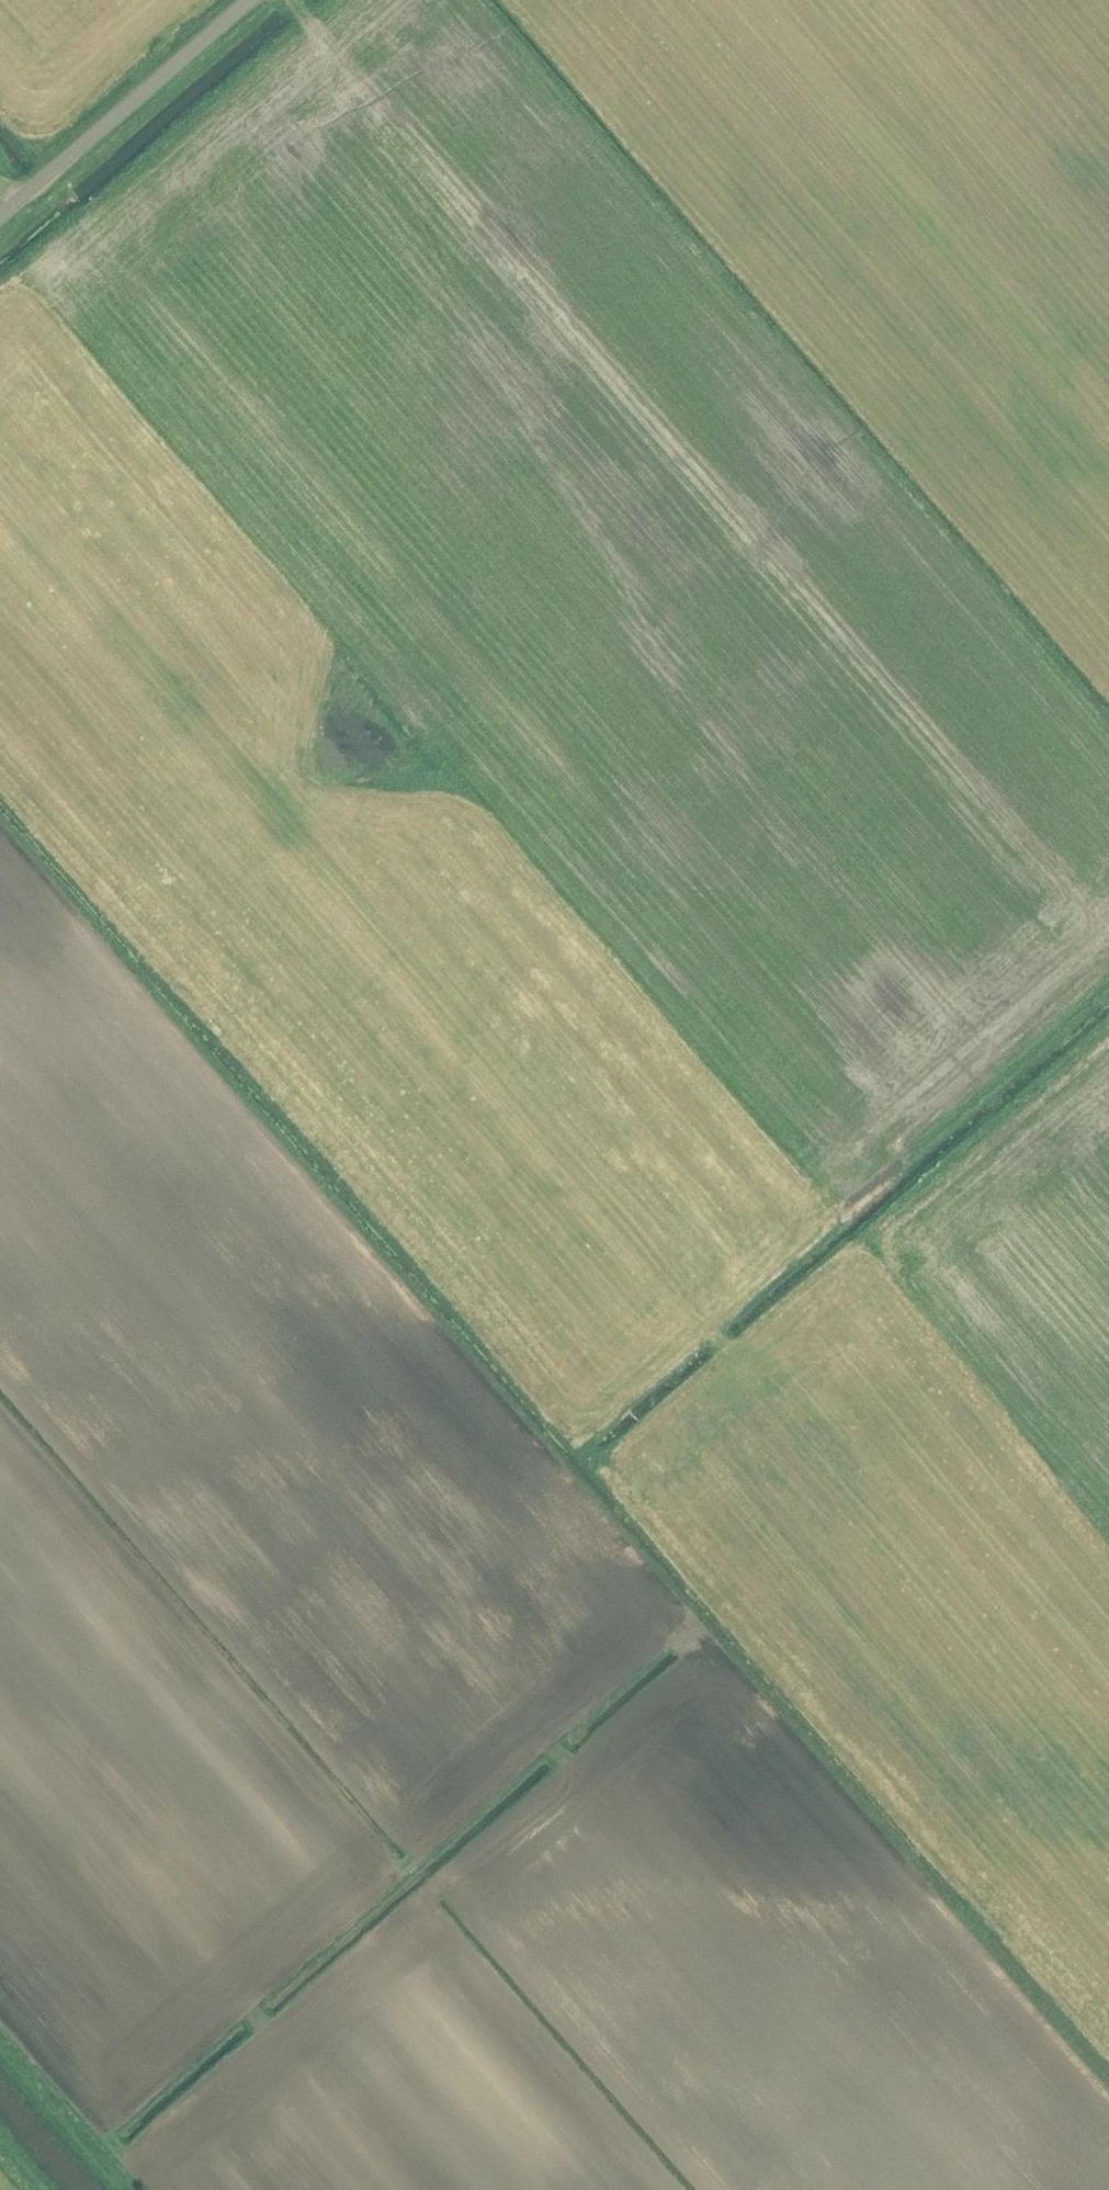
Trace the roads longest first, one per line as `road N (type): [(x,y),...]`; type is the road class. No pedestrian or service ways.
road 1 (unclassified): [(0,218),(250,0)]

